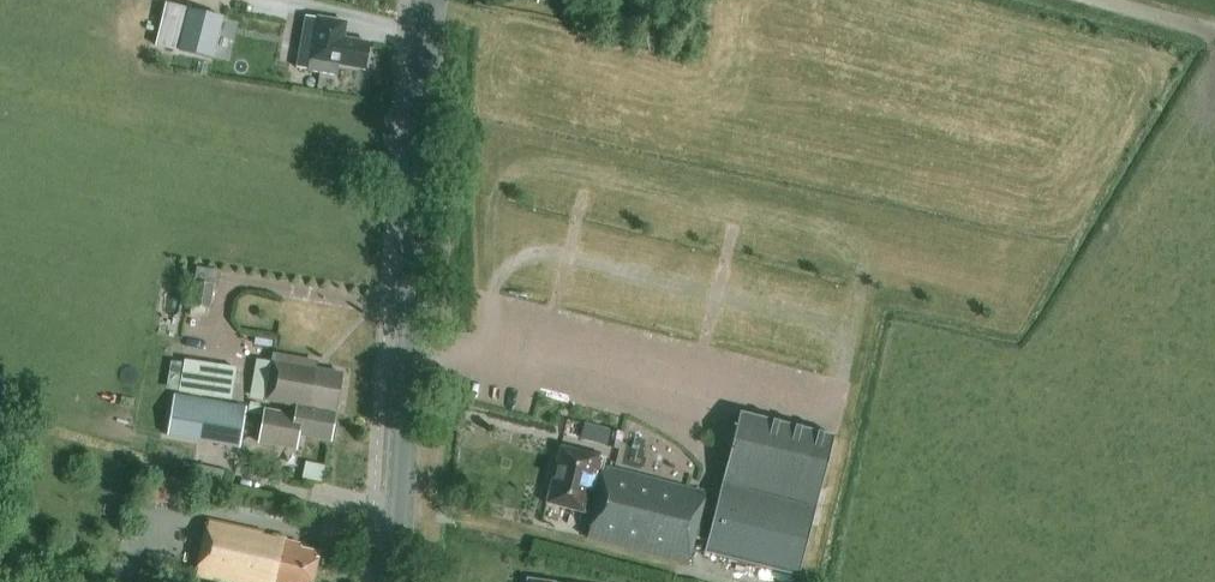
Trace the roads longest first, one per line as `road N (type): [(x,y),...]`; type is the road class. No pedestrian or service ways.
road 1 (secondary): [(394,581),(432,0)]

